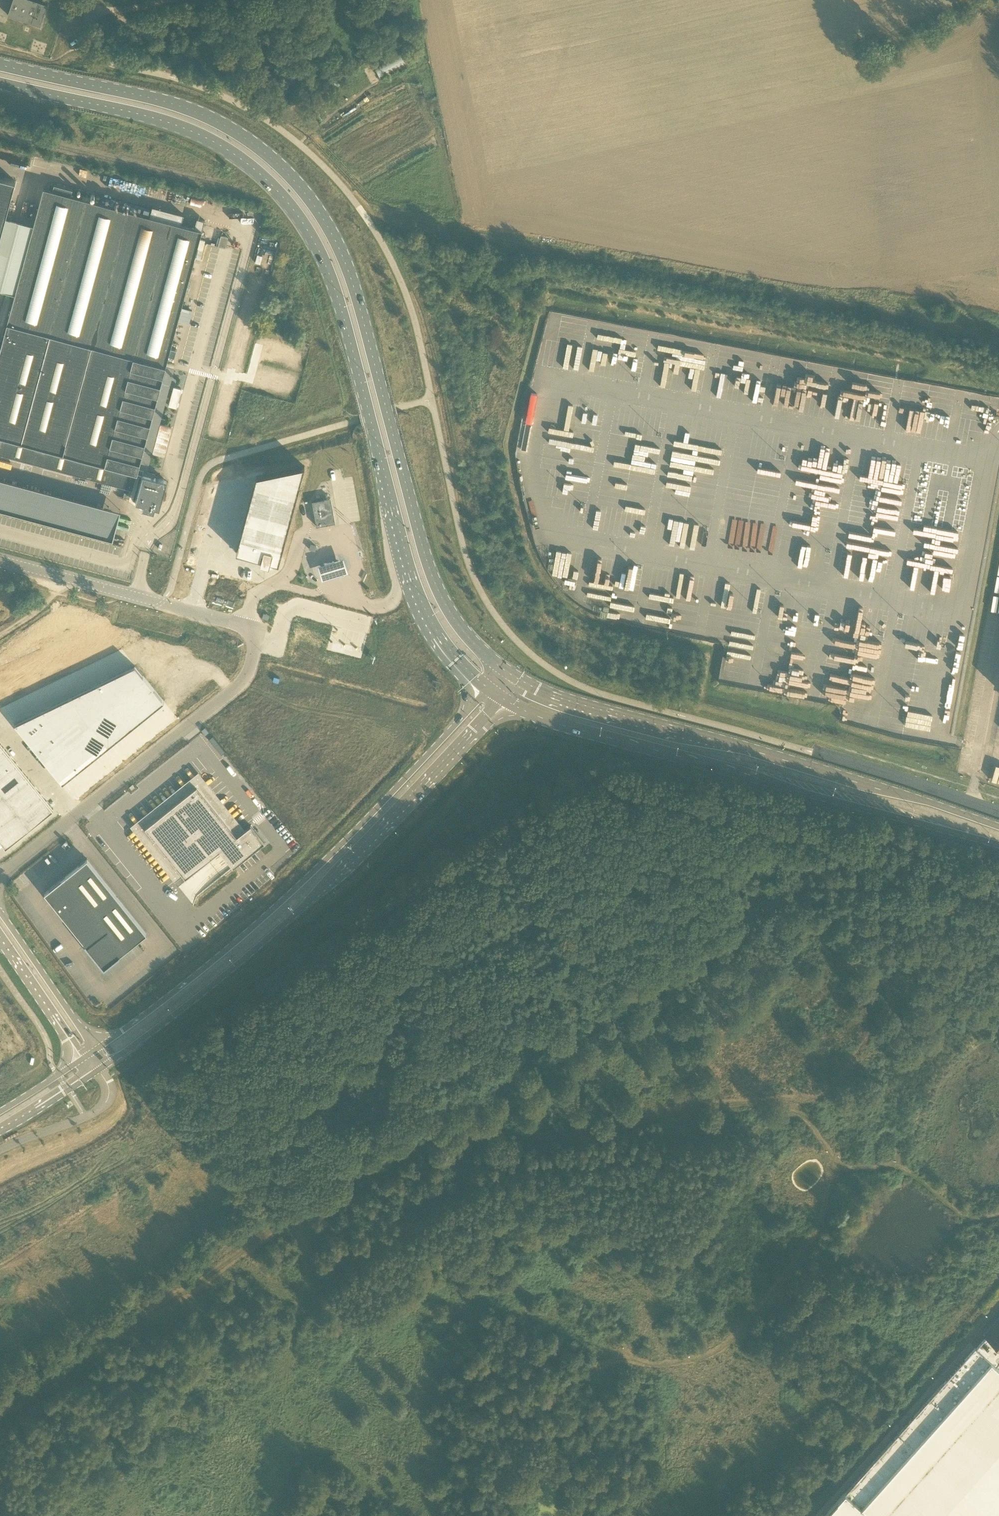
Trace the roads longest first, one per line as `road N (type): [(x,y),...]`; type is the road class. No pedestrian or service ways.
road 1 (track): [(403,1146),(570,1138),(689,1110),(817,1098),(892,1015),(891,982),(796,897),(420,1135)]
road 2 (primary): [(509,674),(473,645),(439,594),(348,272),(304,190),(253,144),(185,108),(0,65)]
road 3 (primary): [(0,83),(191,131),(241,159),(294,211),(343,316),(417,593),(446,645),(489,690)]
road 4 (unclassified): [(0,874),(238,688),(256,643),(236,624),(0,559)]
road 5 (primary): [(99,1070),(303,908),(500,699)]
road 6 (primary): [(489,690),(267,916),(95,1051)]
road 7 (secondary): [(500,699),(578,730),(998,845)]
road 8 (secondary): [(998,828),(582,705),(509,674)]
road 9 (track): [(420,1135),(0,1410)]
road 10 (tertiary): [(95,1051),(0,920)]
road 11 (tertiary): [(0,930),(82,1059)]
road 12 (unclassified): [(0,1150),(100,1111),(109,1090),(99,1070)]

